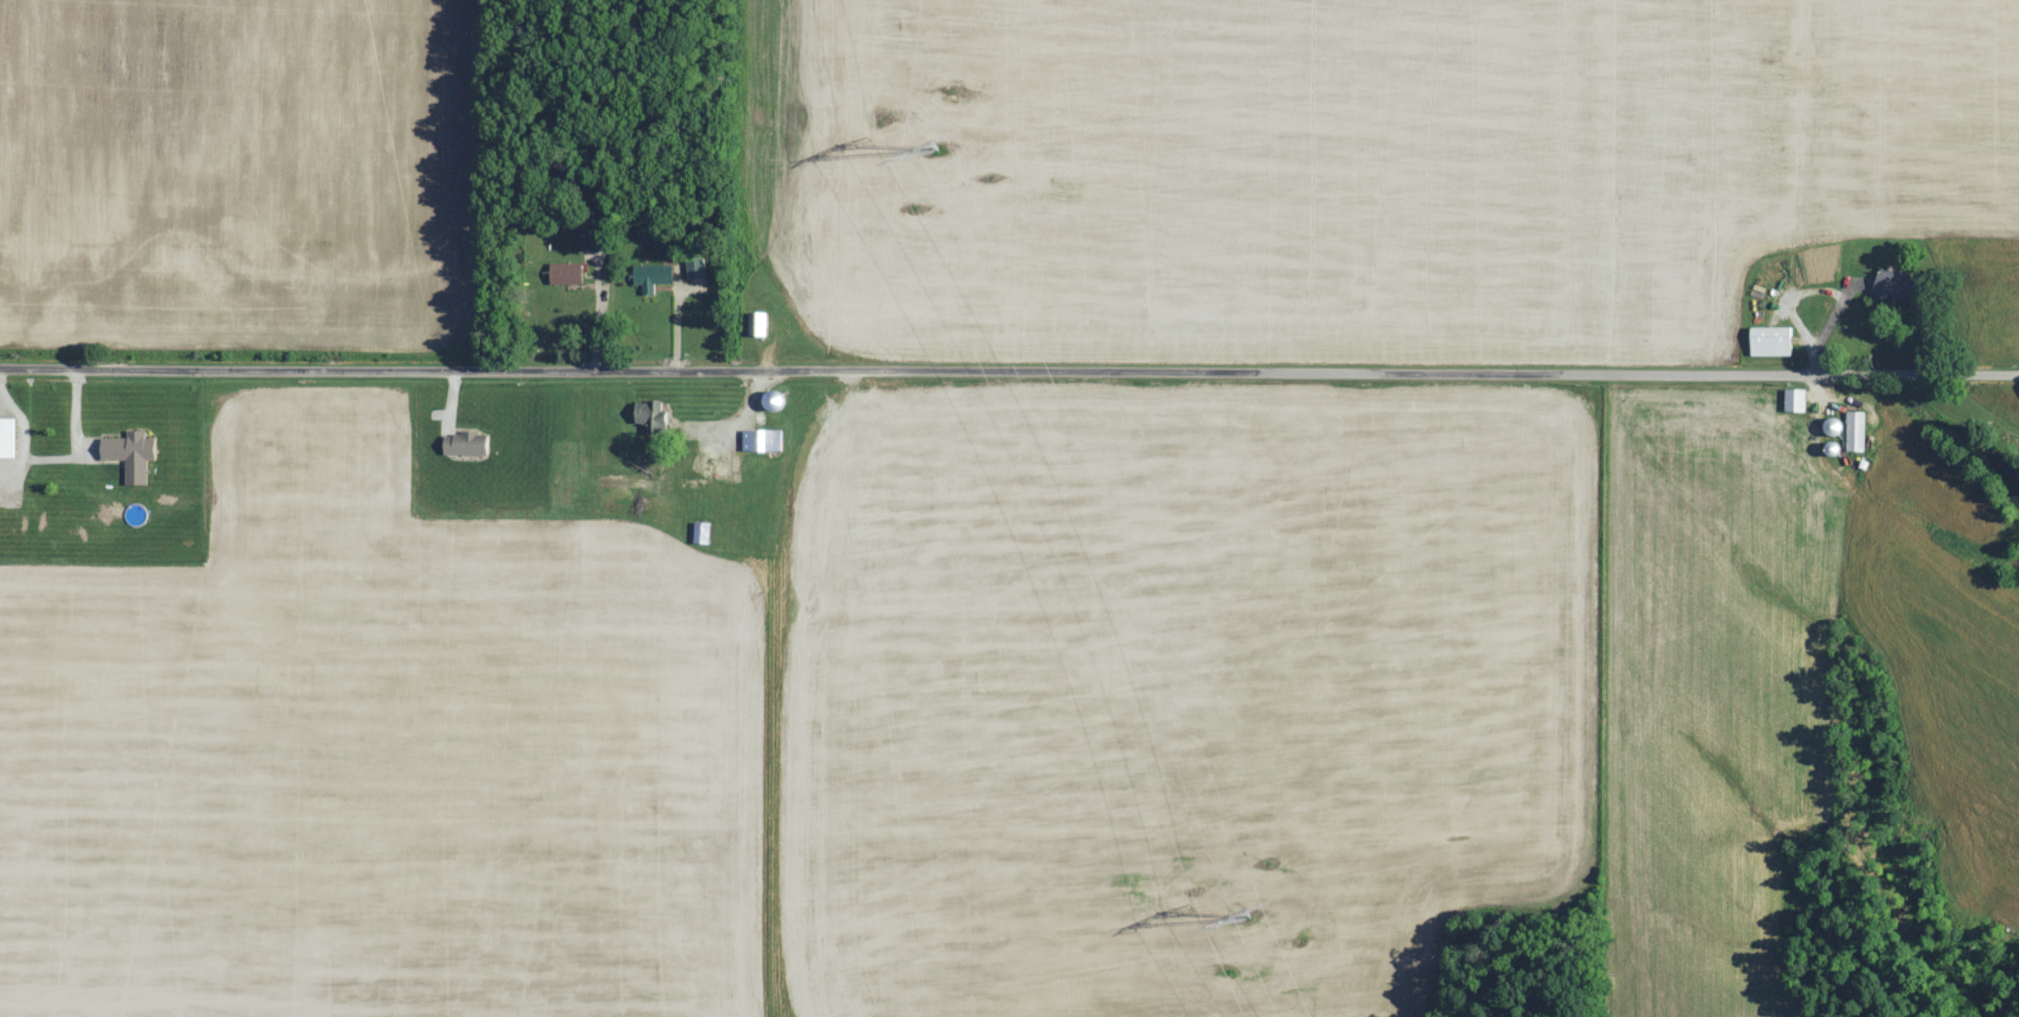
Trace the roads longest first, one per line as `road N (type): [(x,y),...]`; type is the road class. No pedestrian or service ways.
road 1 (residential): [(2018,378),(0,370)]

